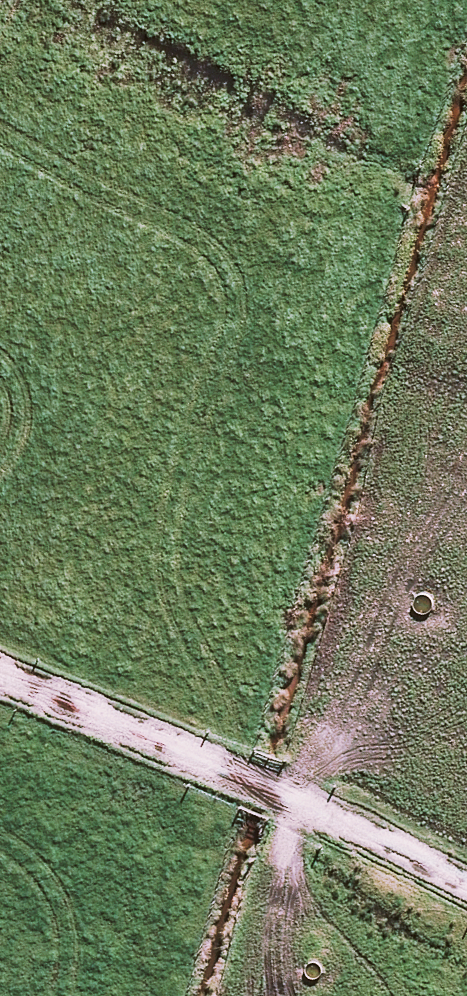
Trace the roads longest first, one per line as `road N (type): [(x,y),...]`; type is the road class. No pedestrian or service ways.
road 1 (track): [(311,851),(466,237)]
road 2 (track): [(466,192),(57,0)]
road 3 (track): [(466,931),(311,851)]
road 4 (track): [(259,995),(311,851)]

